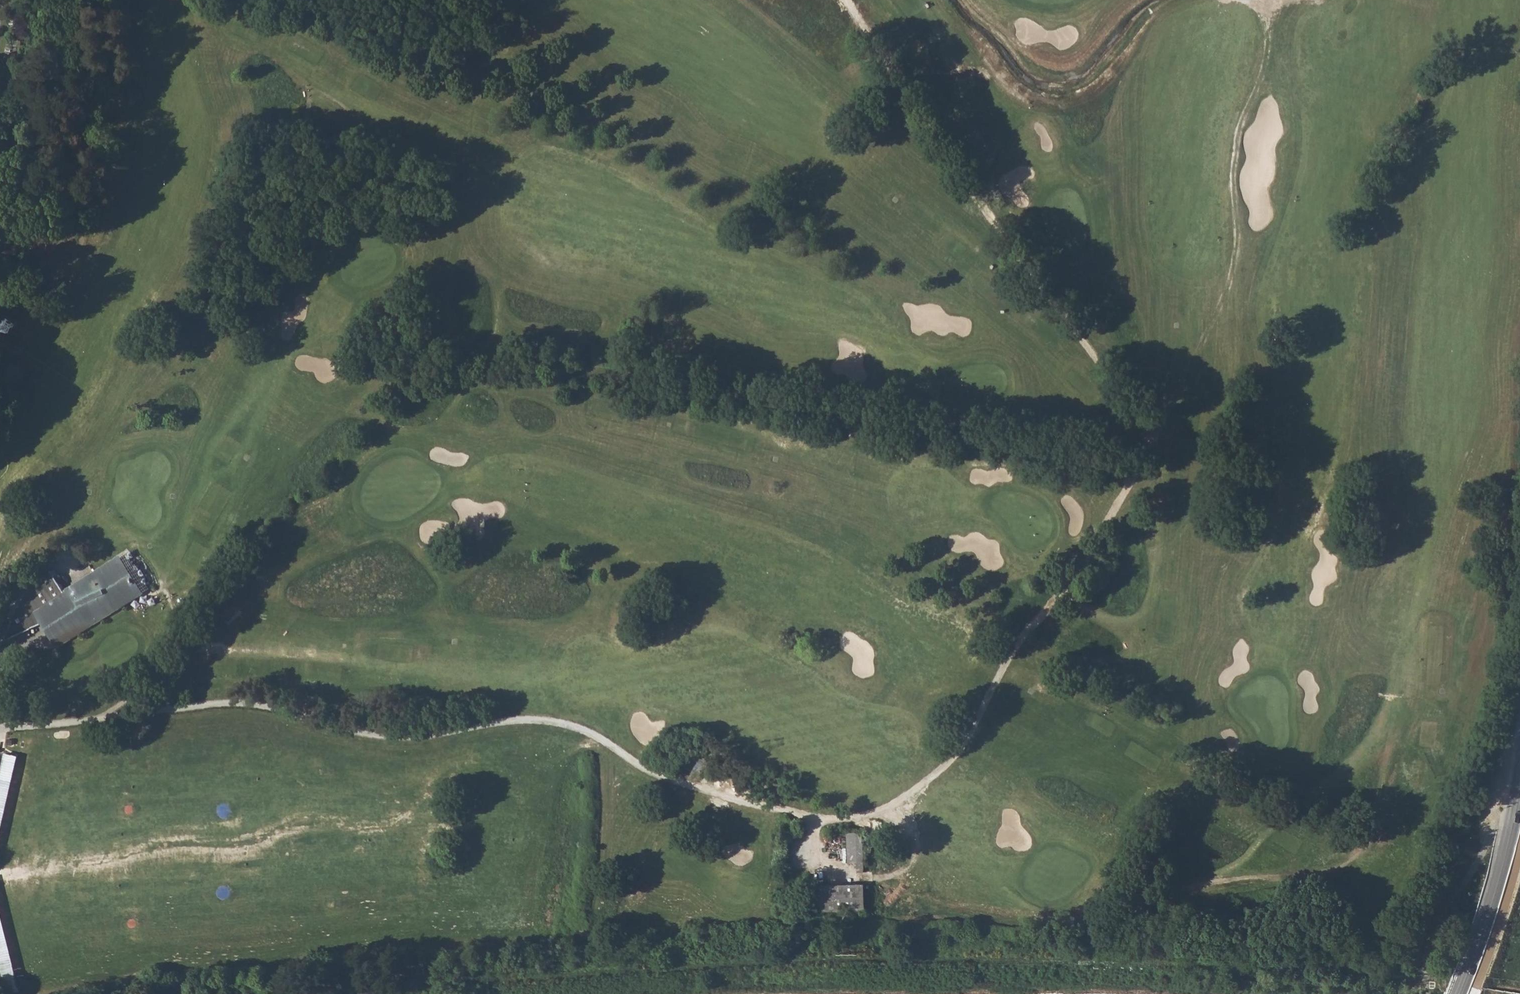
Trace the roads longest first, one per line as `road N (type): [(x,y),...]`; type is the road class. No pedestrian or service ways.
road 1 (tertiary): [(1519,789),(1505,865),(1459,993)]

